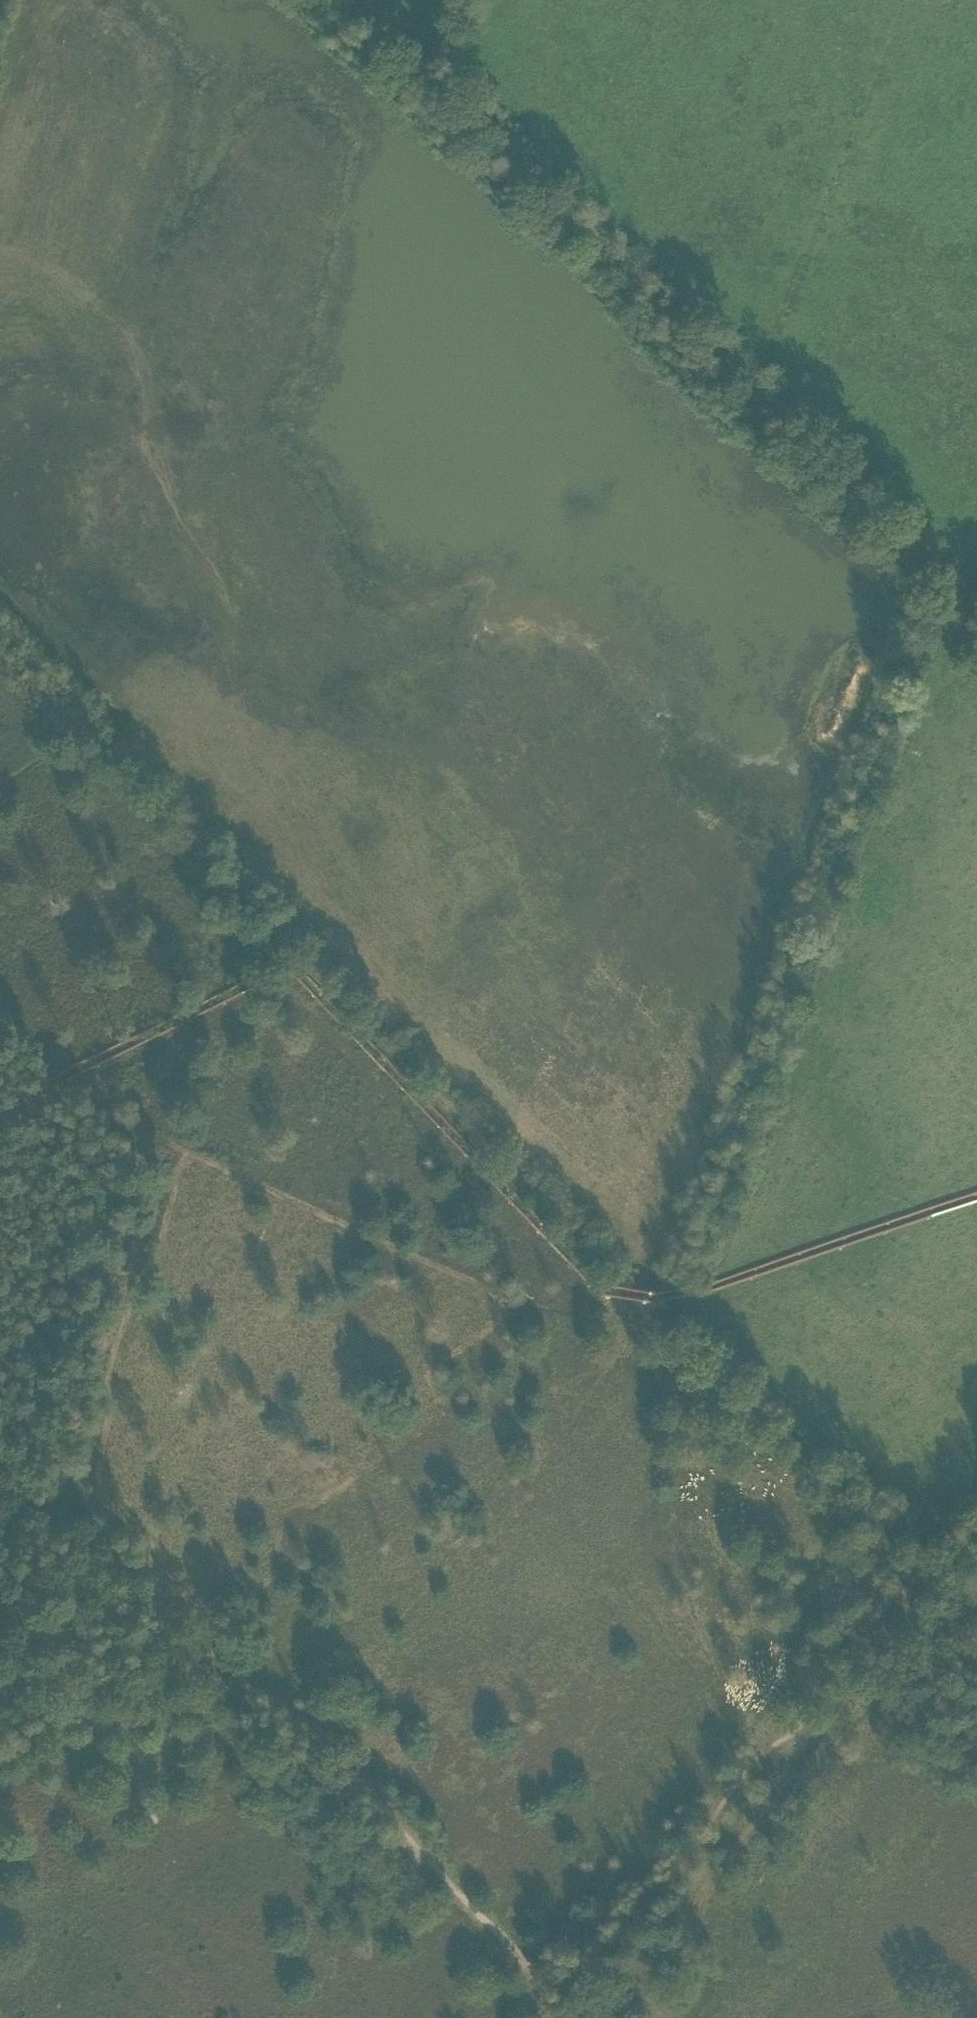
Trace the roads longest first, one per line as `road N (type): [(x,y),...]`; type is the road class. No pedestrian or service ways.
road 1 (track): [(976,613),(351,0)]

